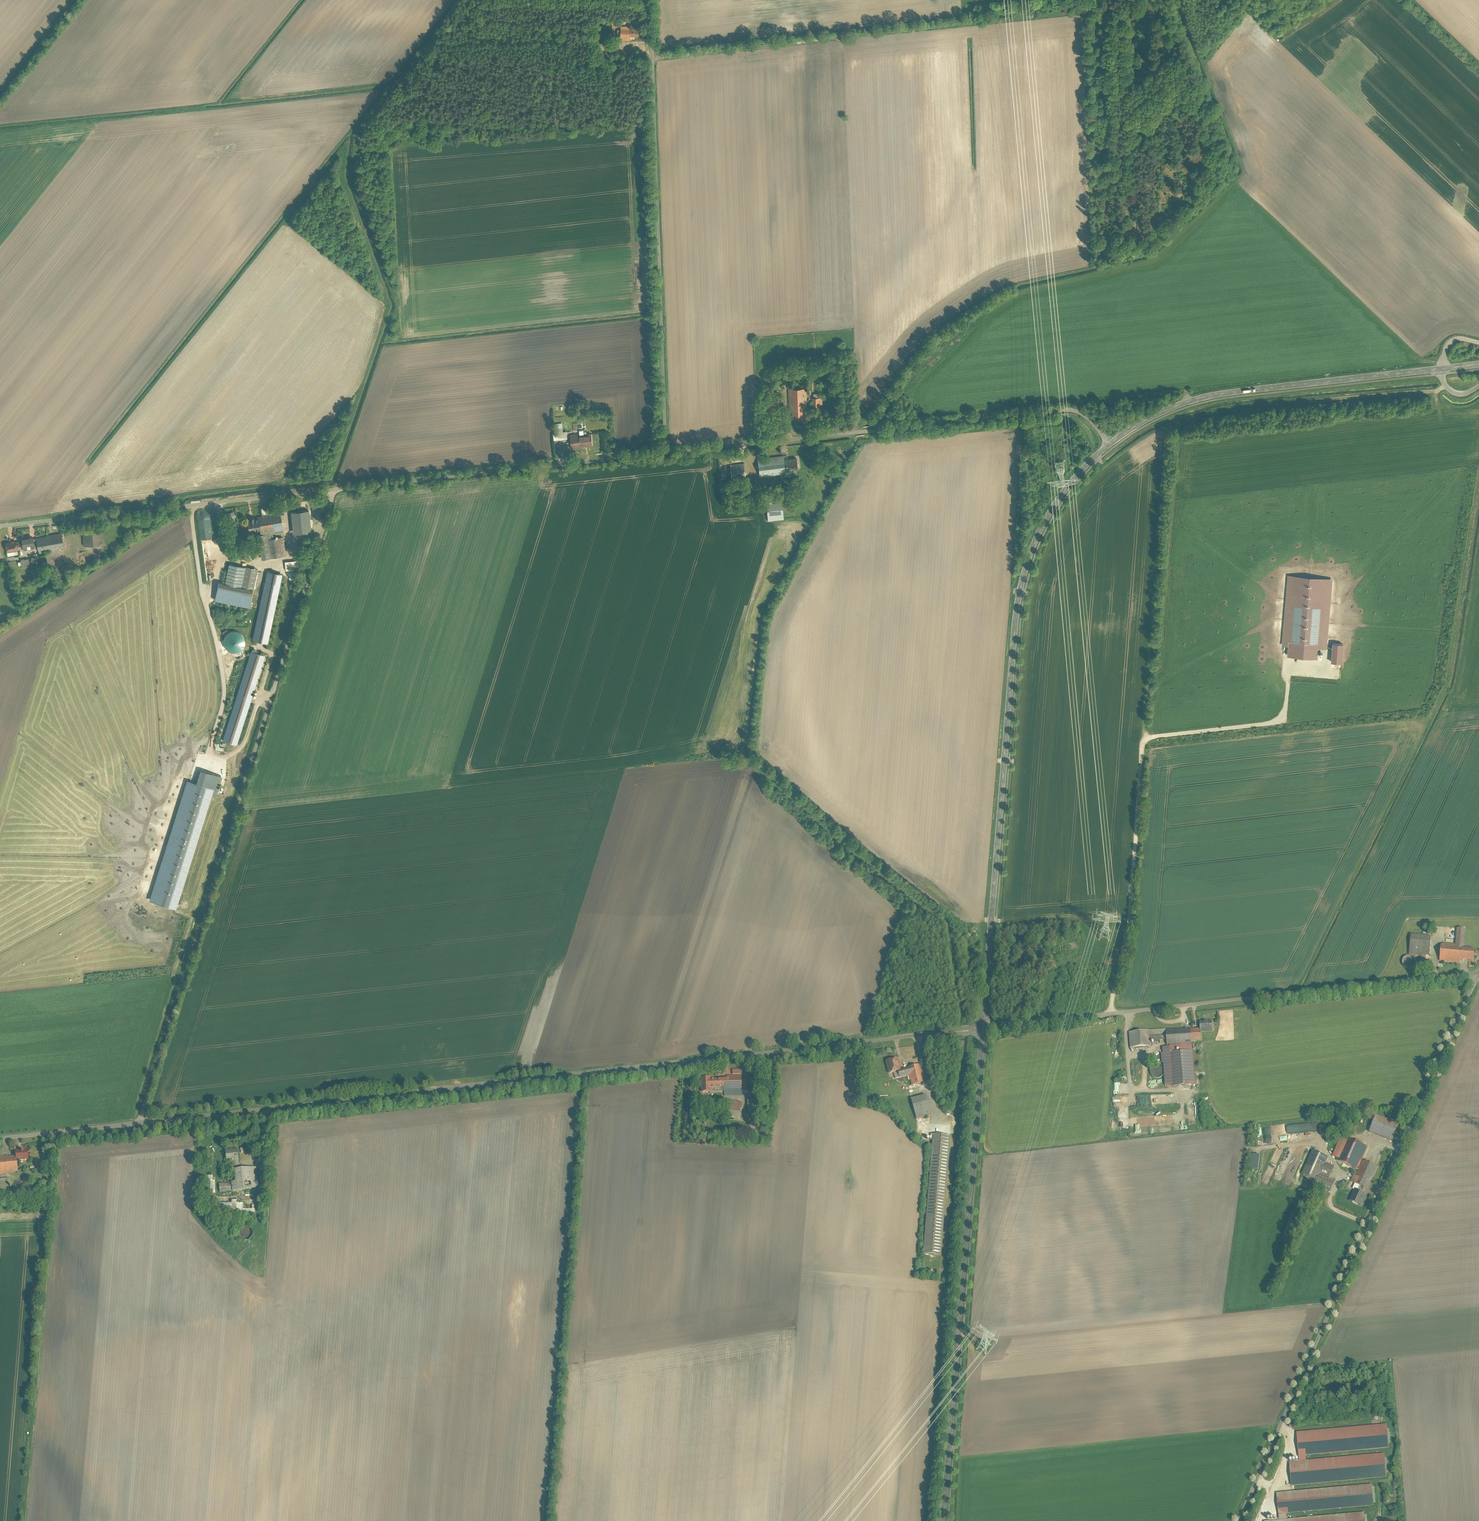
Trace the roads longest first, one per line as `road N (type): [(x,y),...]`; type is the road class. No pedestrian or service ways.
road 1 (unclassified): [(136,1126),(981,1028)]
road 2 (track): [(1448,384),(1201,416),(1167,435),(1144,737),(1277,723),(1289,671)]
road 3 (unclassified): [(136,1126),(338,488)]
road 4 (tertiary): [(981,1028),(1018,595),(1046,518),(1069,481),(1110,444)]
road 5 (unclassified): [(1478,974),(1239,1520)]
road 6 (unclassified): [(981,1028),(1478,972)]
road 7 (tertiary): [(943,1520),(981,1028)]
road 8 (unclassified): [(667,451),(1072,407),(1110,444)]
road 9 (unclassified): [(667,451),(653,0)]
road 10 (tertiary): [(1110,444),(1191,402),(1445,367)]
road 11 (unclassified): [(0,526),(338,488)]
road 12 (unclassified): [(338,488),(667,451)]
road 13 (track): [(1112,1014),(1131,920),(1144,737)]
road 14 (unclassified): [(0,1141),(136,1126)]

